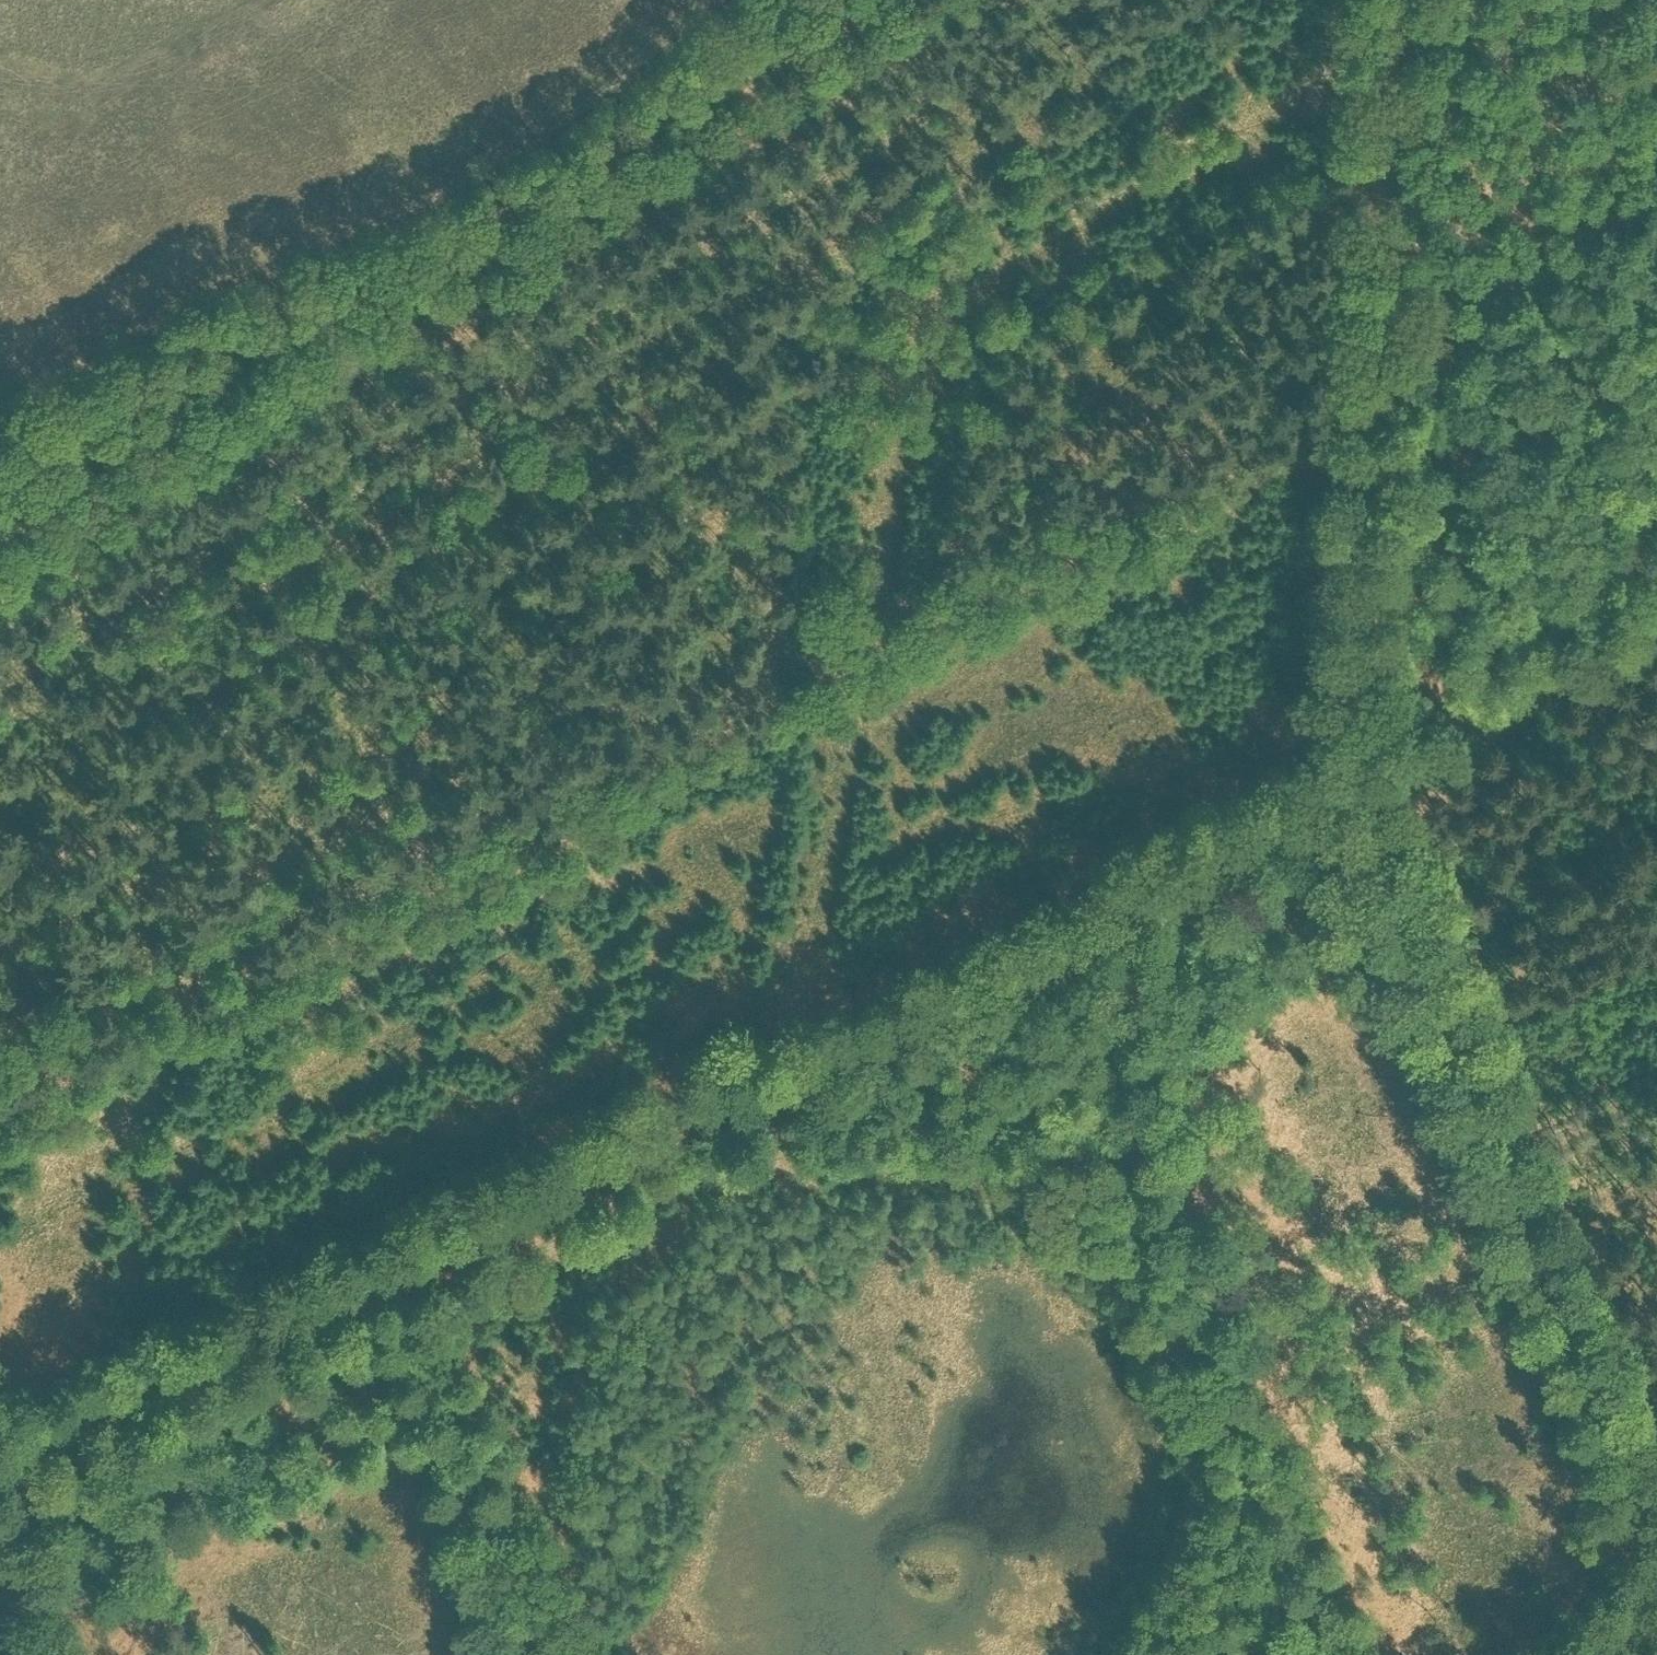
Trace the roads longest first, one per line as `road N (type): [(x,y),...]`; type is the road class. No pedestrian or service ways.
road 1 (track): [(0,1468),(1358,798),(1656,626)]
road 2 (track): [(1396,0),(1358,798),(1656,1539)]
road 3 (track): [(727,0),(602,111),(537,154),(155,336),(0,425)]

